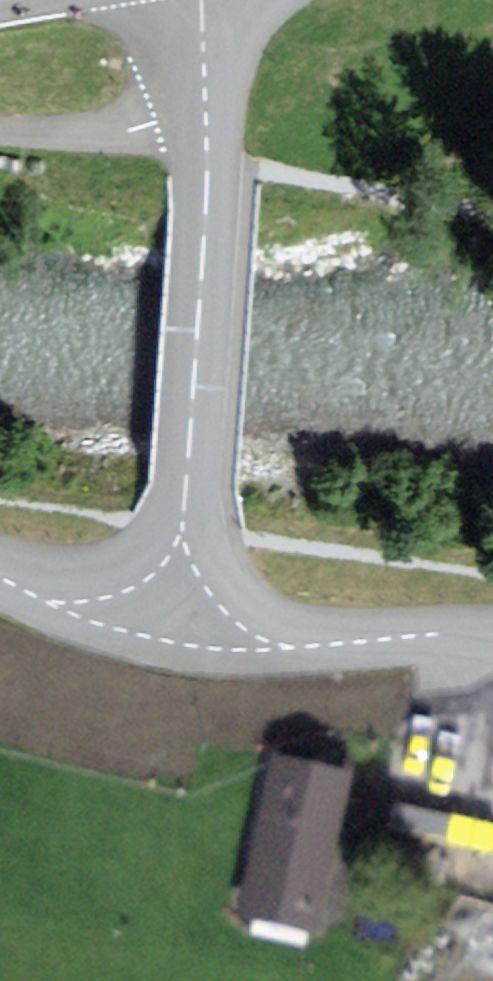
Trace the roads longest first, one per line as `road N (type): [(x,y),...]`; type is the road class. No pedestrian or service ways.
road 1 (unclassified): [(198,0),(205,178),(189,479),(169,620)]
road 2 (unclassified): [(169,620),(255,636),(492,641)]
road 3 (track): [(205,160),(492,207)]
road 4 (unclassified): [(169,620),(0,562)]

